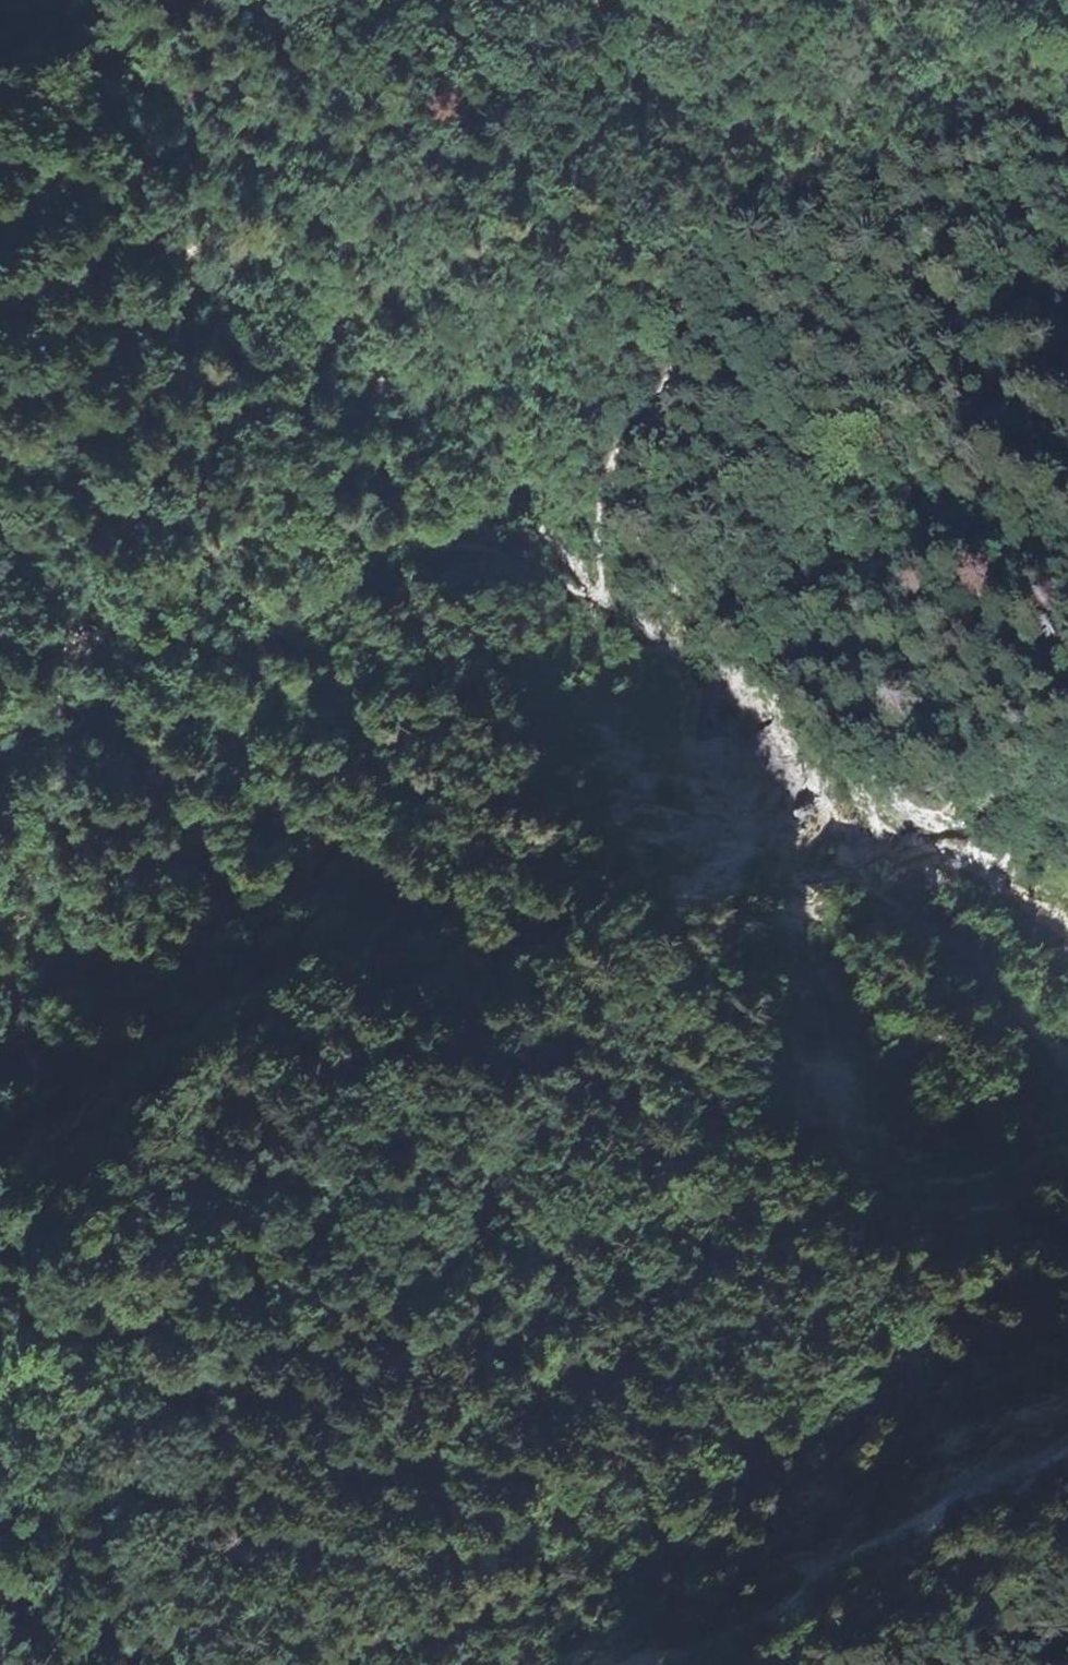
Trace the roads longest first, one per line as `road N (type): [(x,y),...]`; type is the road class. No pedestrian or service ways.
road 1 (track): [(586,576),(751,200),(828,135),(847,95),(861,0)]

